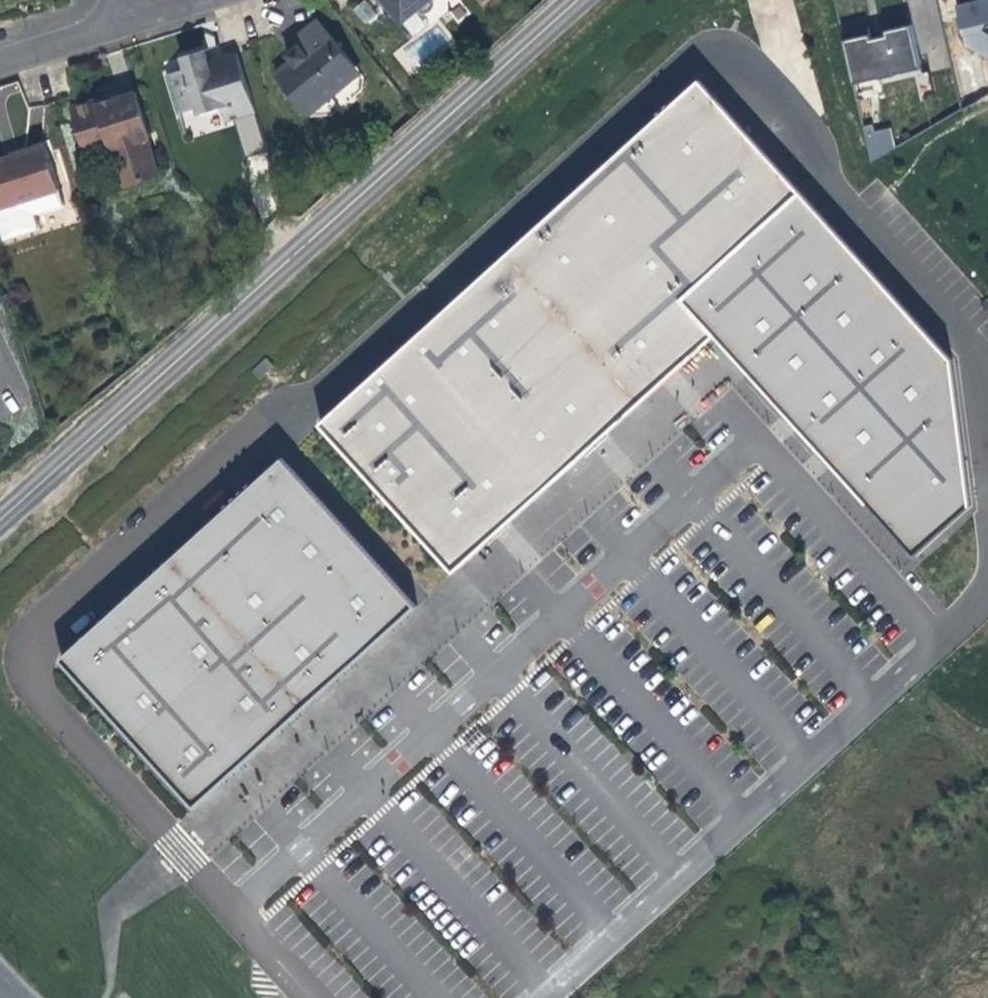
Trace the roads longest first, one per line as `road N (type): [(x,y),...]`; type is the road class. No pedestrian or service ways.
road 1 (tertiary): [(0,522),(580,0)]

